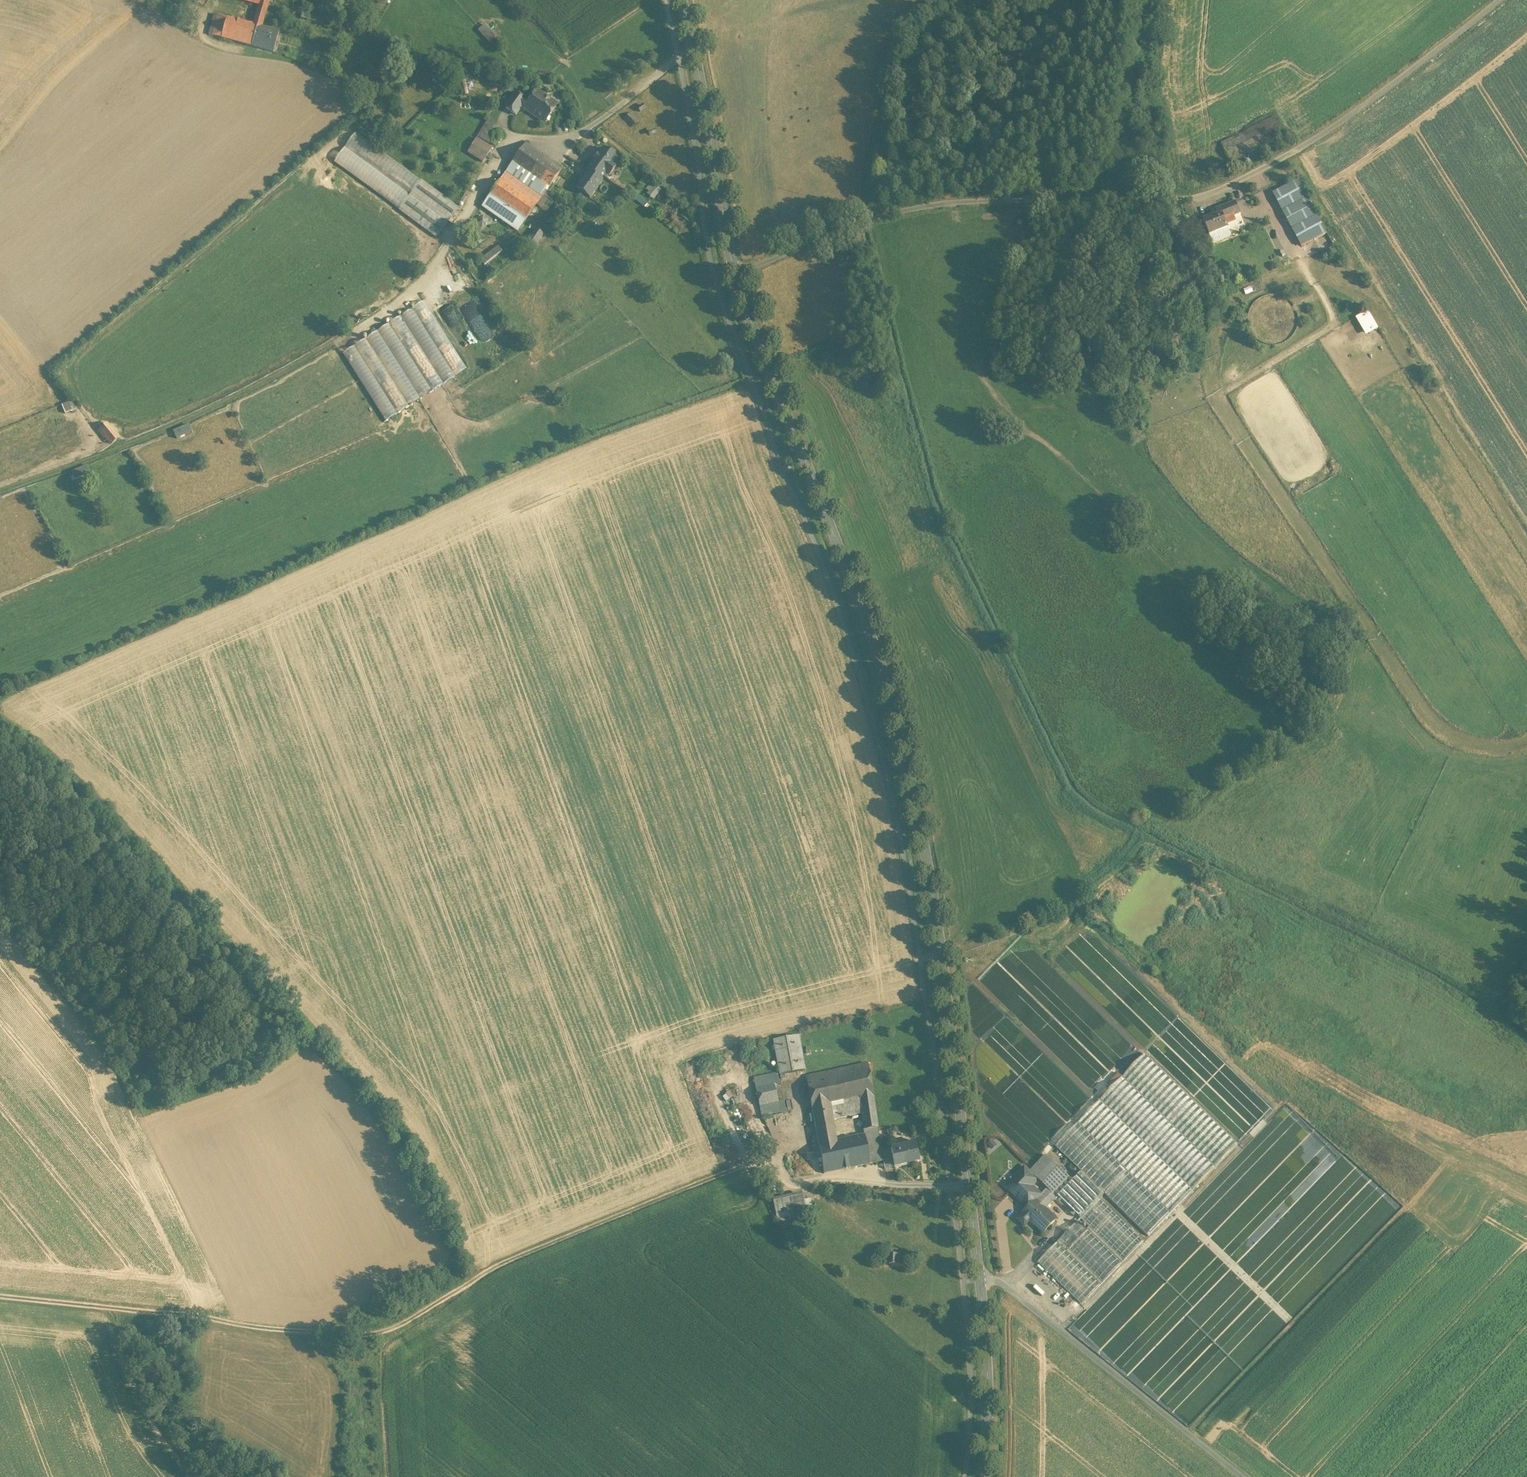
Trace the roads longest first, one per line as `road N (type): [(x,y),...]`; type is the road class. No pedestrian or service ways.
road 1 (tertiary): [(975,1264),(916,854),(853,607),(739,308),(675,0)]
road 2 (track): [(755,1163),(505,1262),(373,1334),(0,1297)]
road 3 (residential): [(975,1264),(1243,1476)]
road 4 (tertiary): [(975,1476),(975,1264)]

